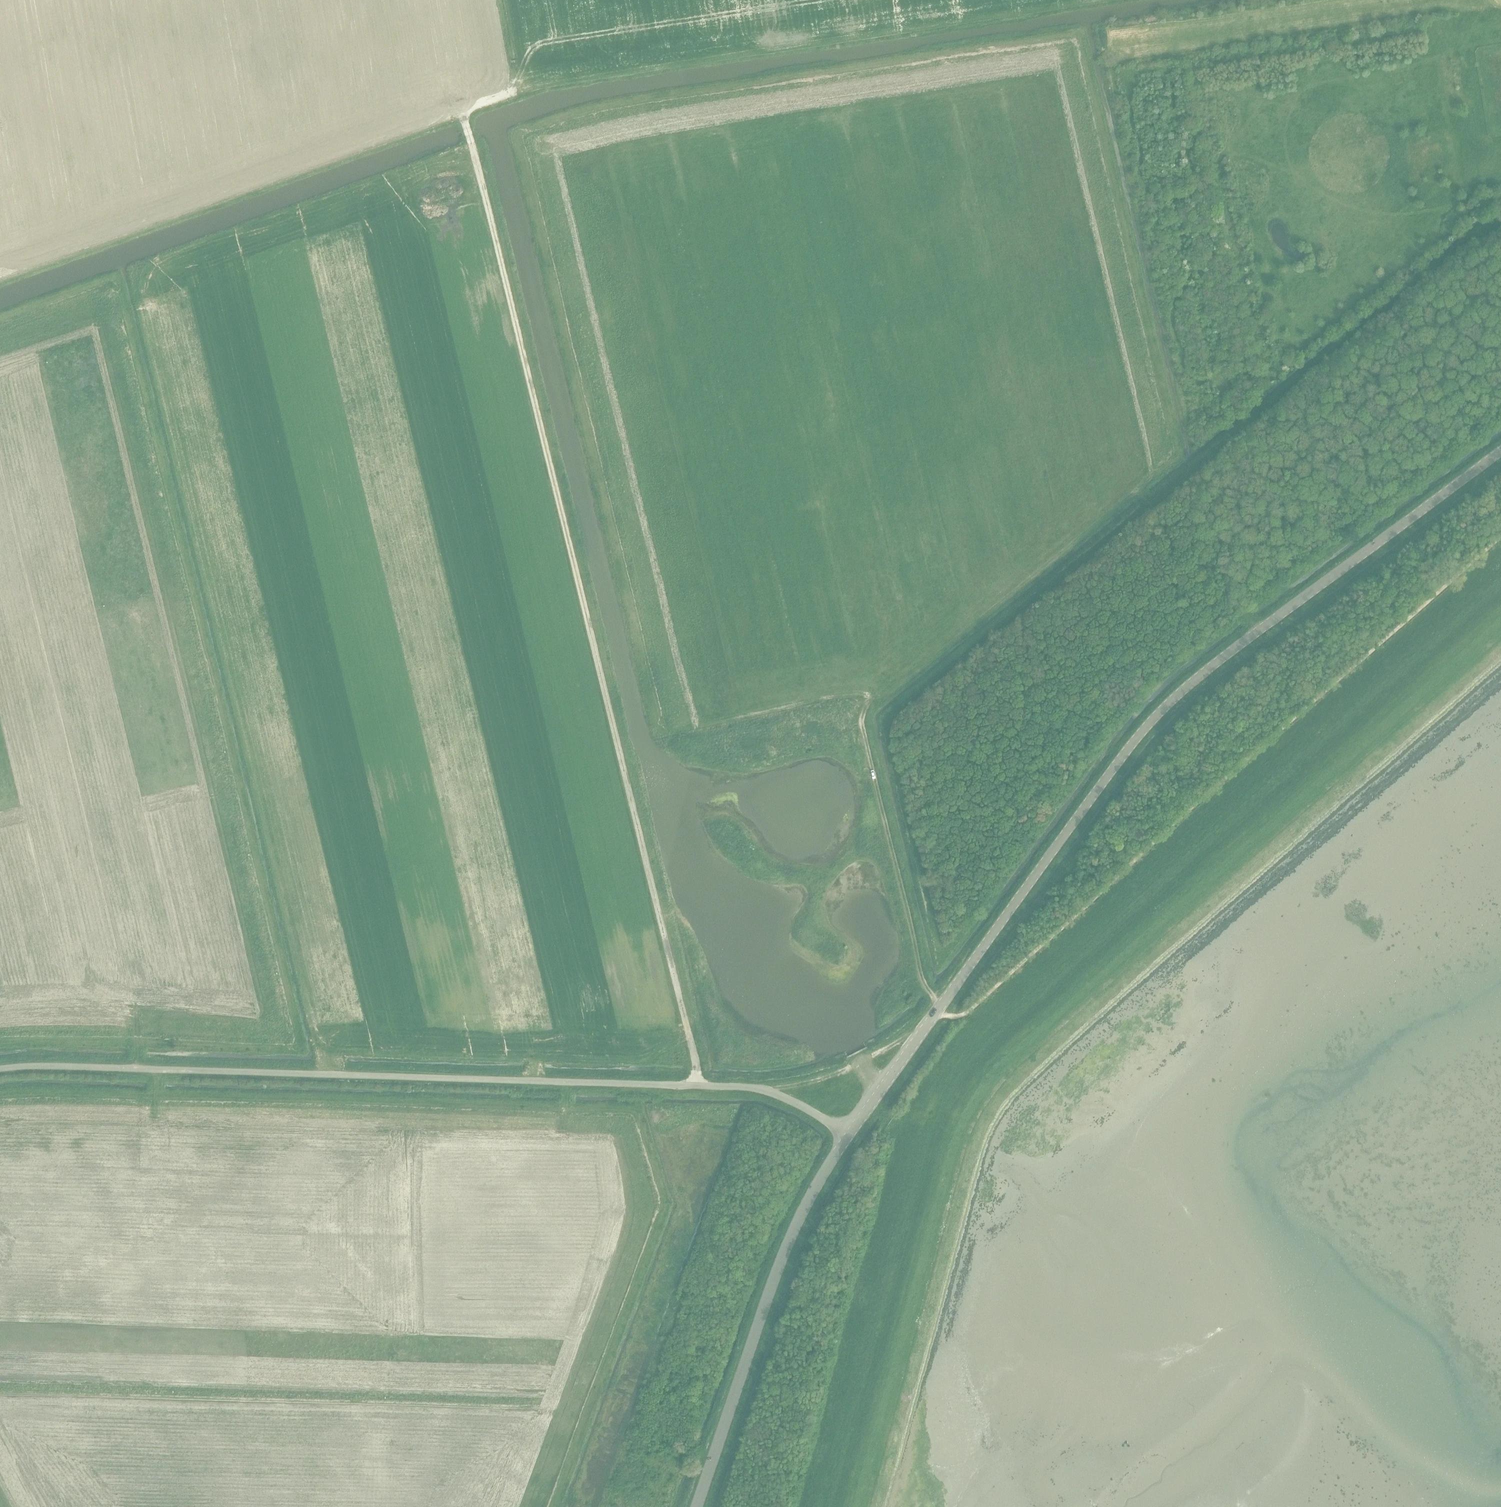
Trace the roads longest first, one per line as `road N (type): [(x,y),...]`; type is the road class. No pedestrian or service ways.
road 1 (track): [(1500,610),(985,1074),(960,1119),(851,1506)]
road 2 (unclassified): [(849,1135),(1158,715),(1221,657),(1500,450)]
road 3 (unclassified): [(0,1069),(755,1088),(849,1135)]
road 4 (unclassified): [(696,1506),(798,1220),(849,1135)]

